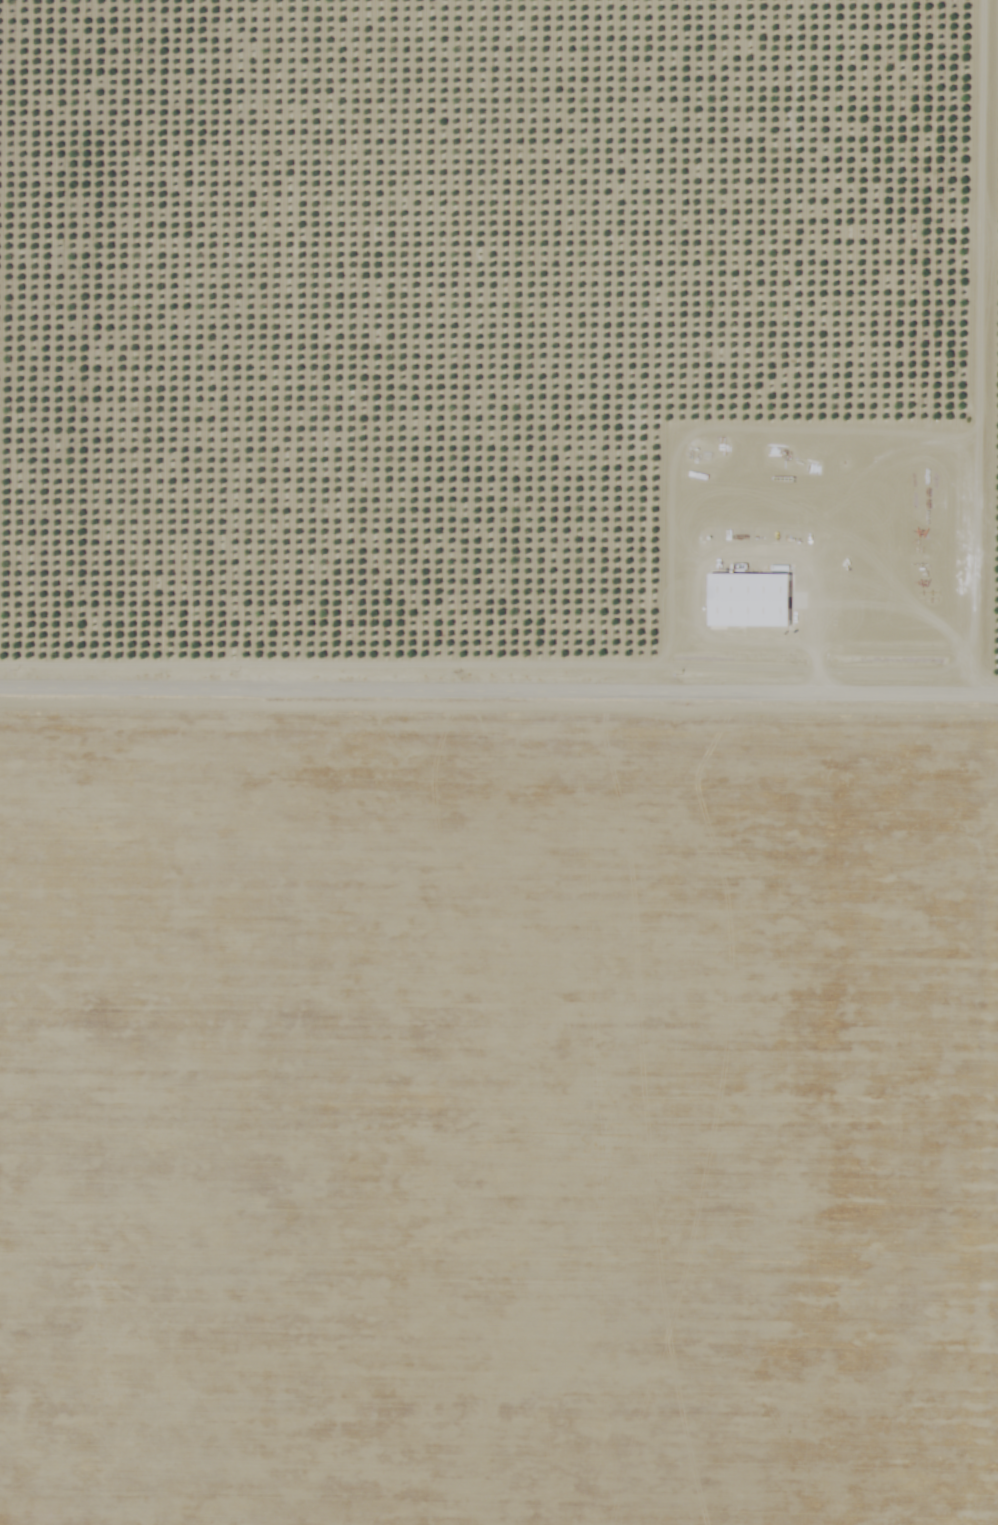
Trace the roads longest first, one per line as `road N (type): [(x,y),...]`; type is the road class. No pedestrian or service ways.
road 1 (residential): [(0,675),(997,682)]

